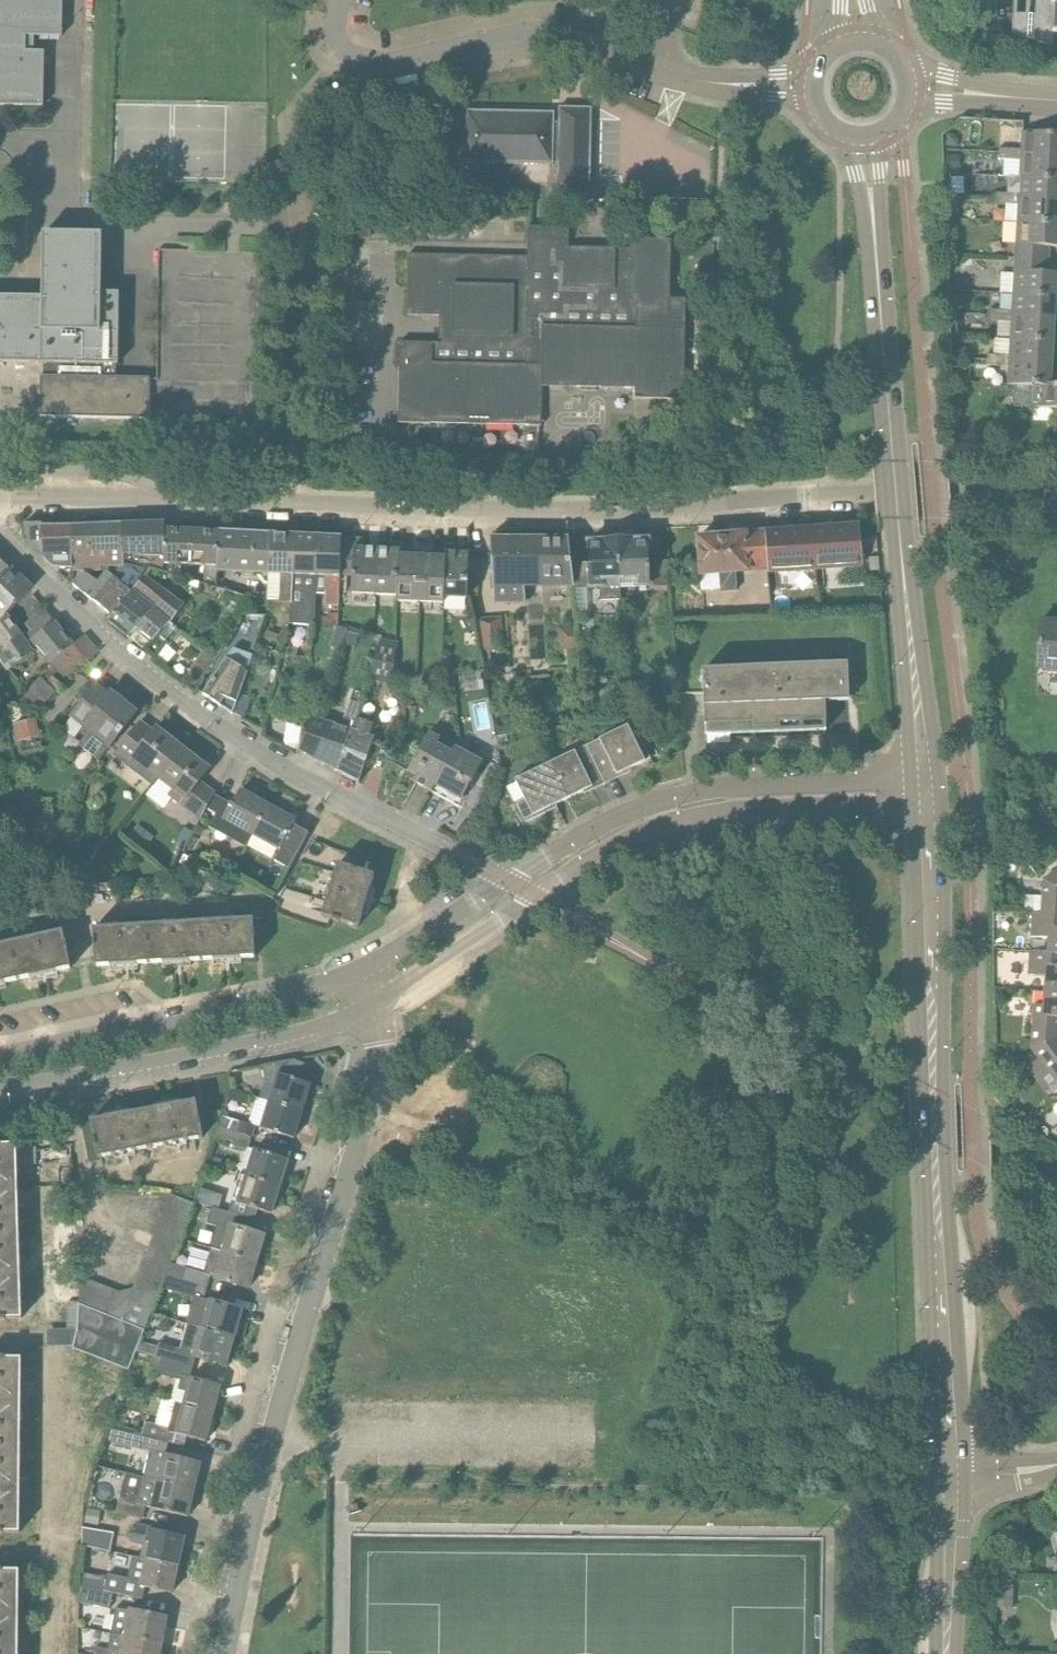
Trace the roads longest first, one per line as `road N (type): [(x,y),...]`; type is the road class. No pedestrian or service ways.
road 1 (residential): [(1056,502),(915,492),(503,510),(0,498)]
road 2 (residential): [(227,1653),(274,1431),(366,1124),(378,1067),(368,1010)]
road 3 (secondary): [(949,1458),(928,810)]
road 4 (secondary): [(926,776),(870,139)]
road 5 (tertiary): [(926,776),(725,786),(648,802),(351,977)]
road 6 (tertiary): [(368,1010),(668,823),(748,812),(928,810)]
road 7 (residential): [(448,851),(327,793),(195,710),(0,536)]
road 8 (tertiary): [(0,1094),(300,1035),(368,1010)]
road 9 (tertiary): [(351,977),(288,999),(0,1061)]
road 10 (secondary): [(944,1653),(949,1490)]
road 11 (secondary): [(858,40),(820,61),(811,96),(833,131),(870,139)]
road 12 (tertiary): [(1056,103),(911,85)]

